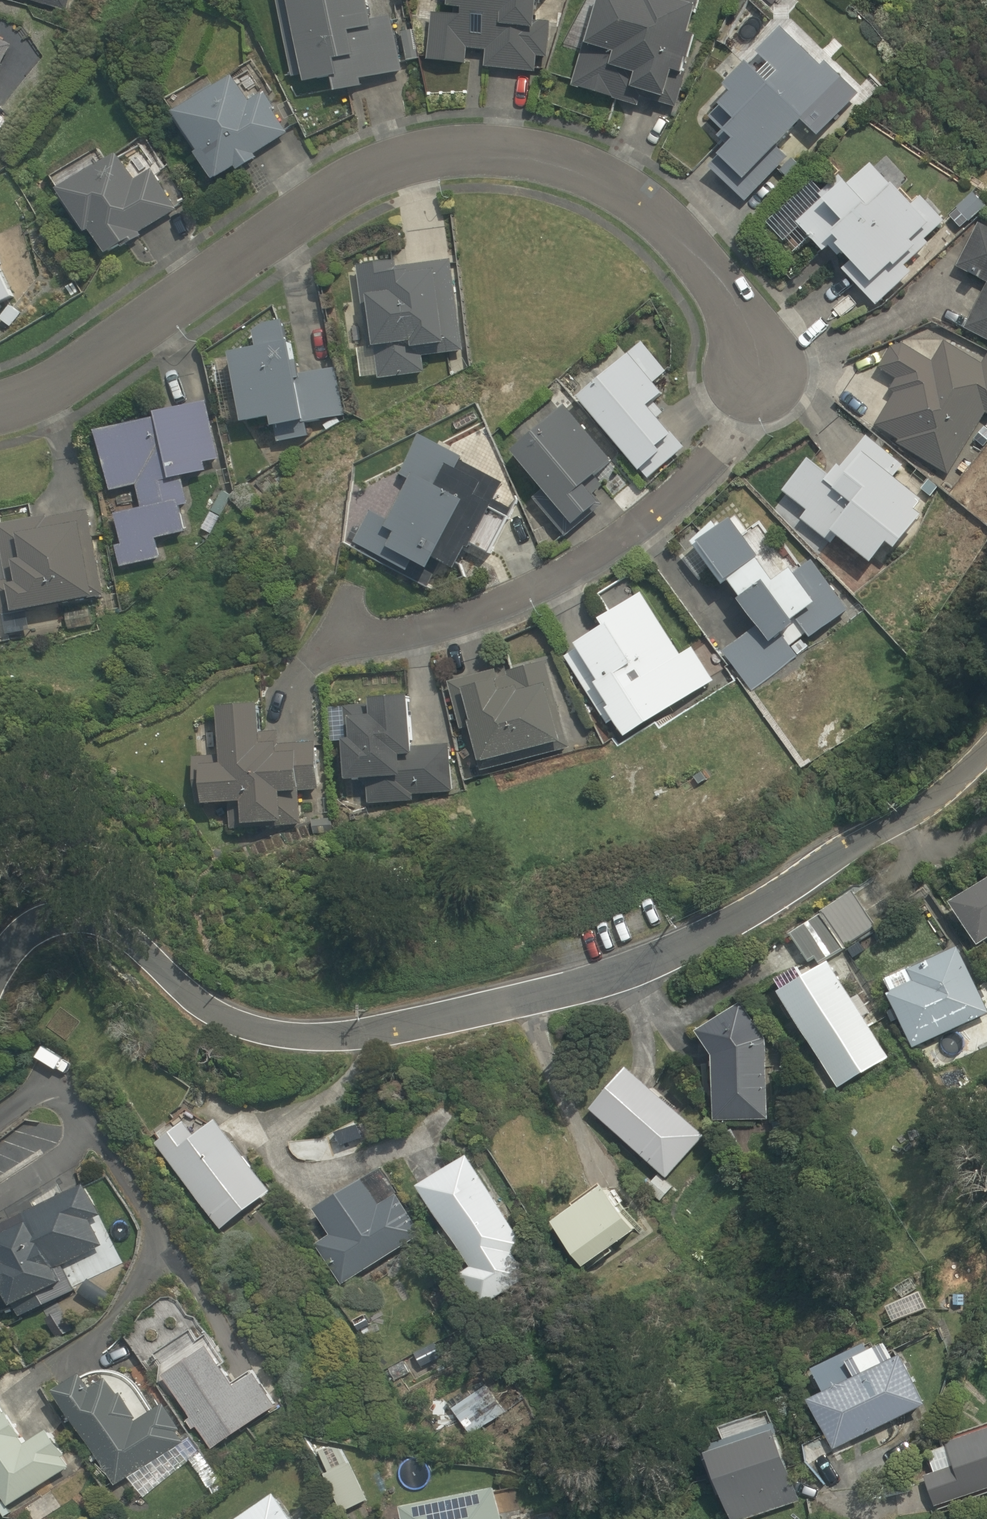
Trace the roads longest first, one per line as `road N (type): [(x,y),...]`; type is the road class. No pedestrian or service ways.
road 1 (tertiary): [(986,755),(895,828),(653,961),(442,1019),(304,1038),(263,1031),(222,1017),(180,989),(114,927),(78,918),(47,921),(21,937),(0,966)]
road 2 (residential): [(0,407),(94,379),(152,347),(366,203),(439,171),(506,158),(597,170),(654,195),(697,229),(791,341),(770,388)]
road 3 (residential): [(356,641),(465,620),(577,566),(684,485),(770,388)]
road 4 (residential): [(0,1119),(35,1095),(69,1099),(157,1227),(156,1255),(83,1360)]

